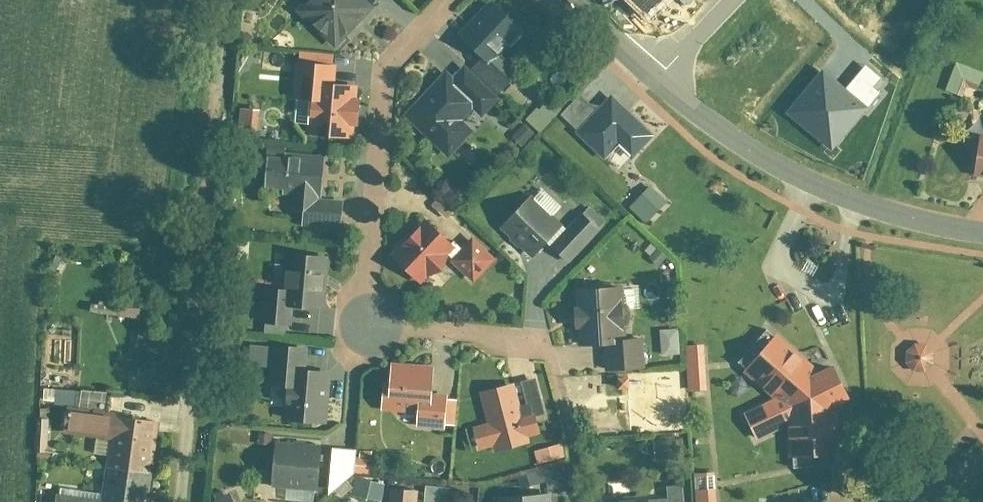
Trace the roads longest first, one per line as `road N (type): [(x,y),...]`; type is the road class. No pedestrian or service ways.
road 1 (residential): [(449,0),(405,45),(385,86),(367,299),(372,318),(389,331),(537,347)]
road 2 (track): [(227,0),(191,389)]
road 3 (unclassified): [(982,234),(873,211),(827,191),(727,136),(654,80)]

